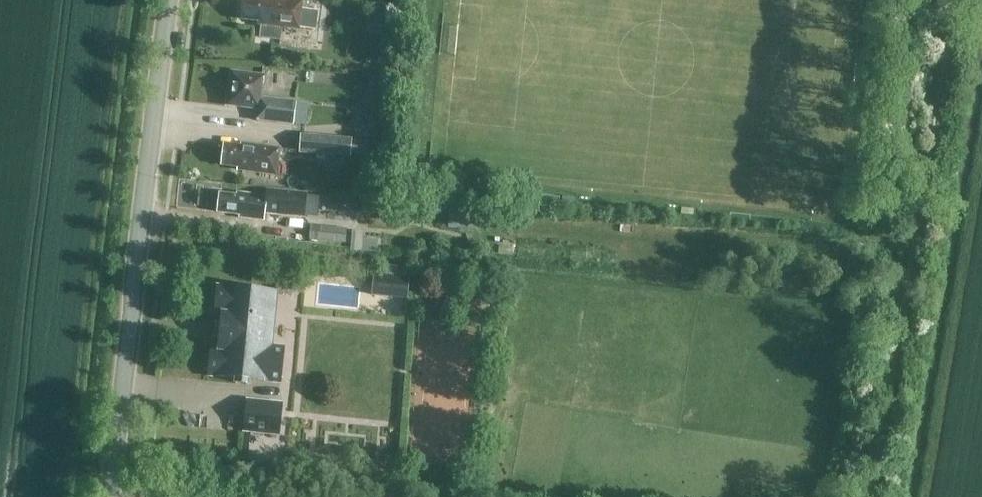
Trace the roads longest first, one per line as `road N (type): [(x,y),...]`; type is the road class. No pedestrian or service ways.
road 1 (tertiary): [(106,496),(167,0)]

